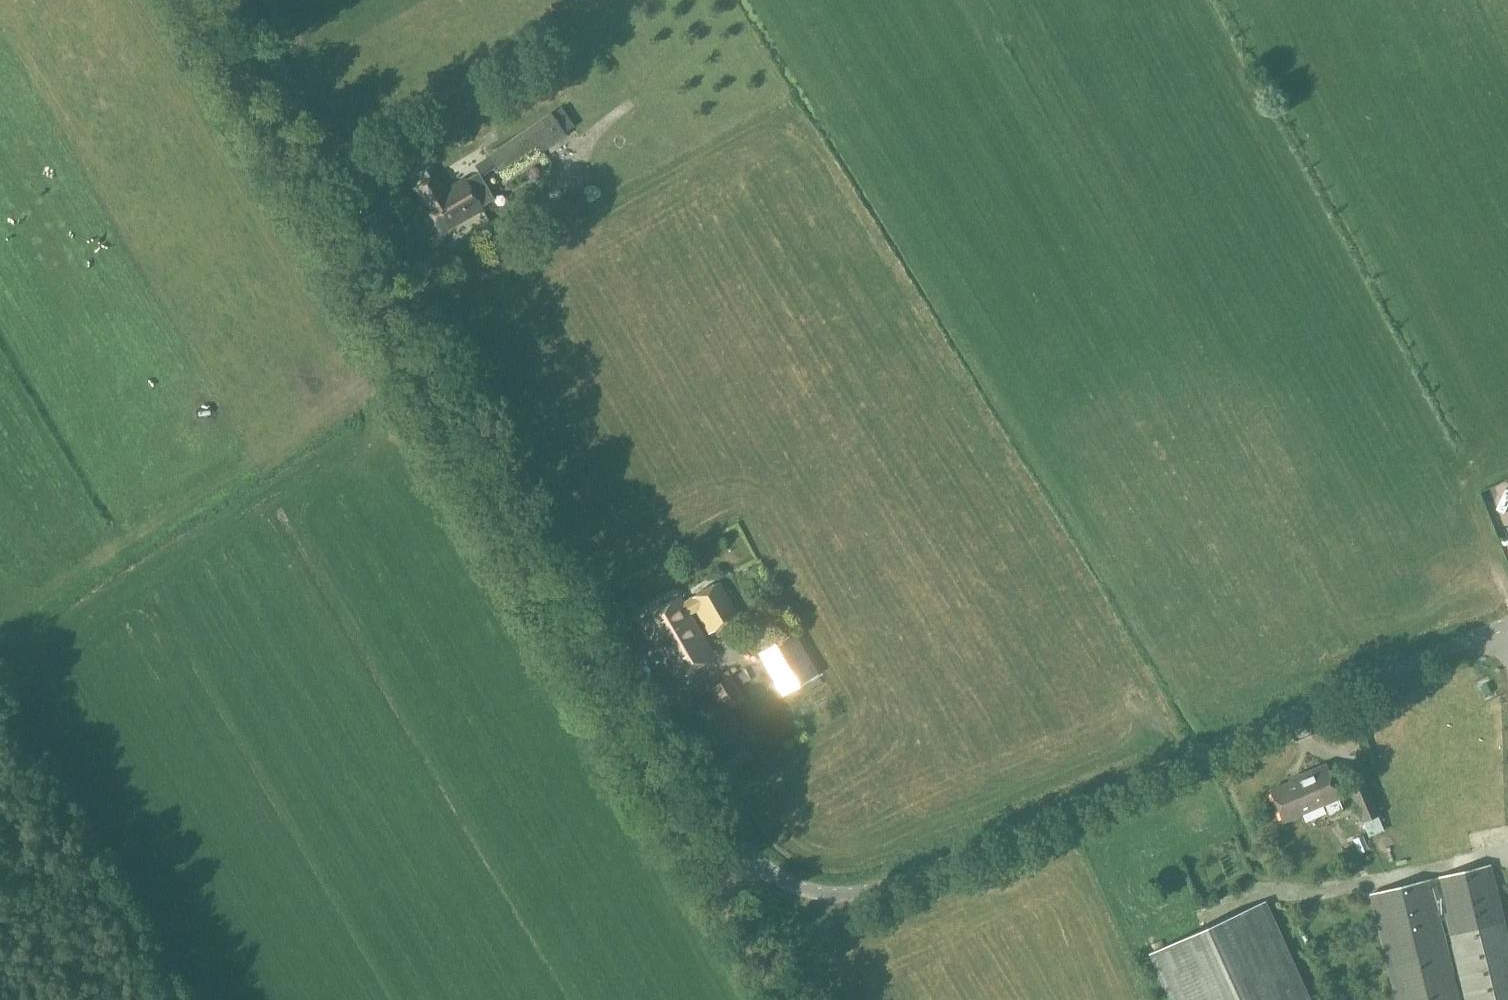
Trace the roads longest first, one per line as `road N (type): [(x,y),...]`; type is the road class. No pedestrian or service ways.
road 1 (unclassified): [(1507,628),(876,889),(834,894),(796,883),(762,851),(251,0)]
road 2 (track): [(794,999),(420,351),(205,0)]

